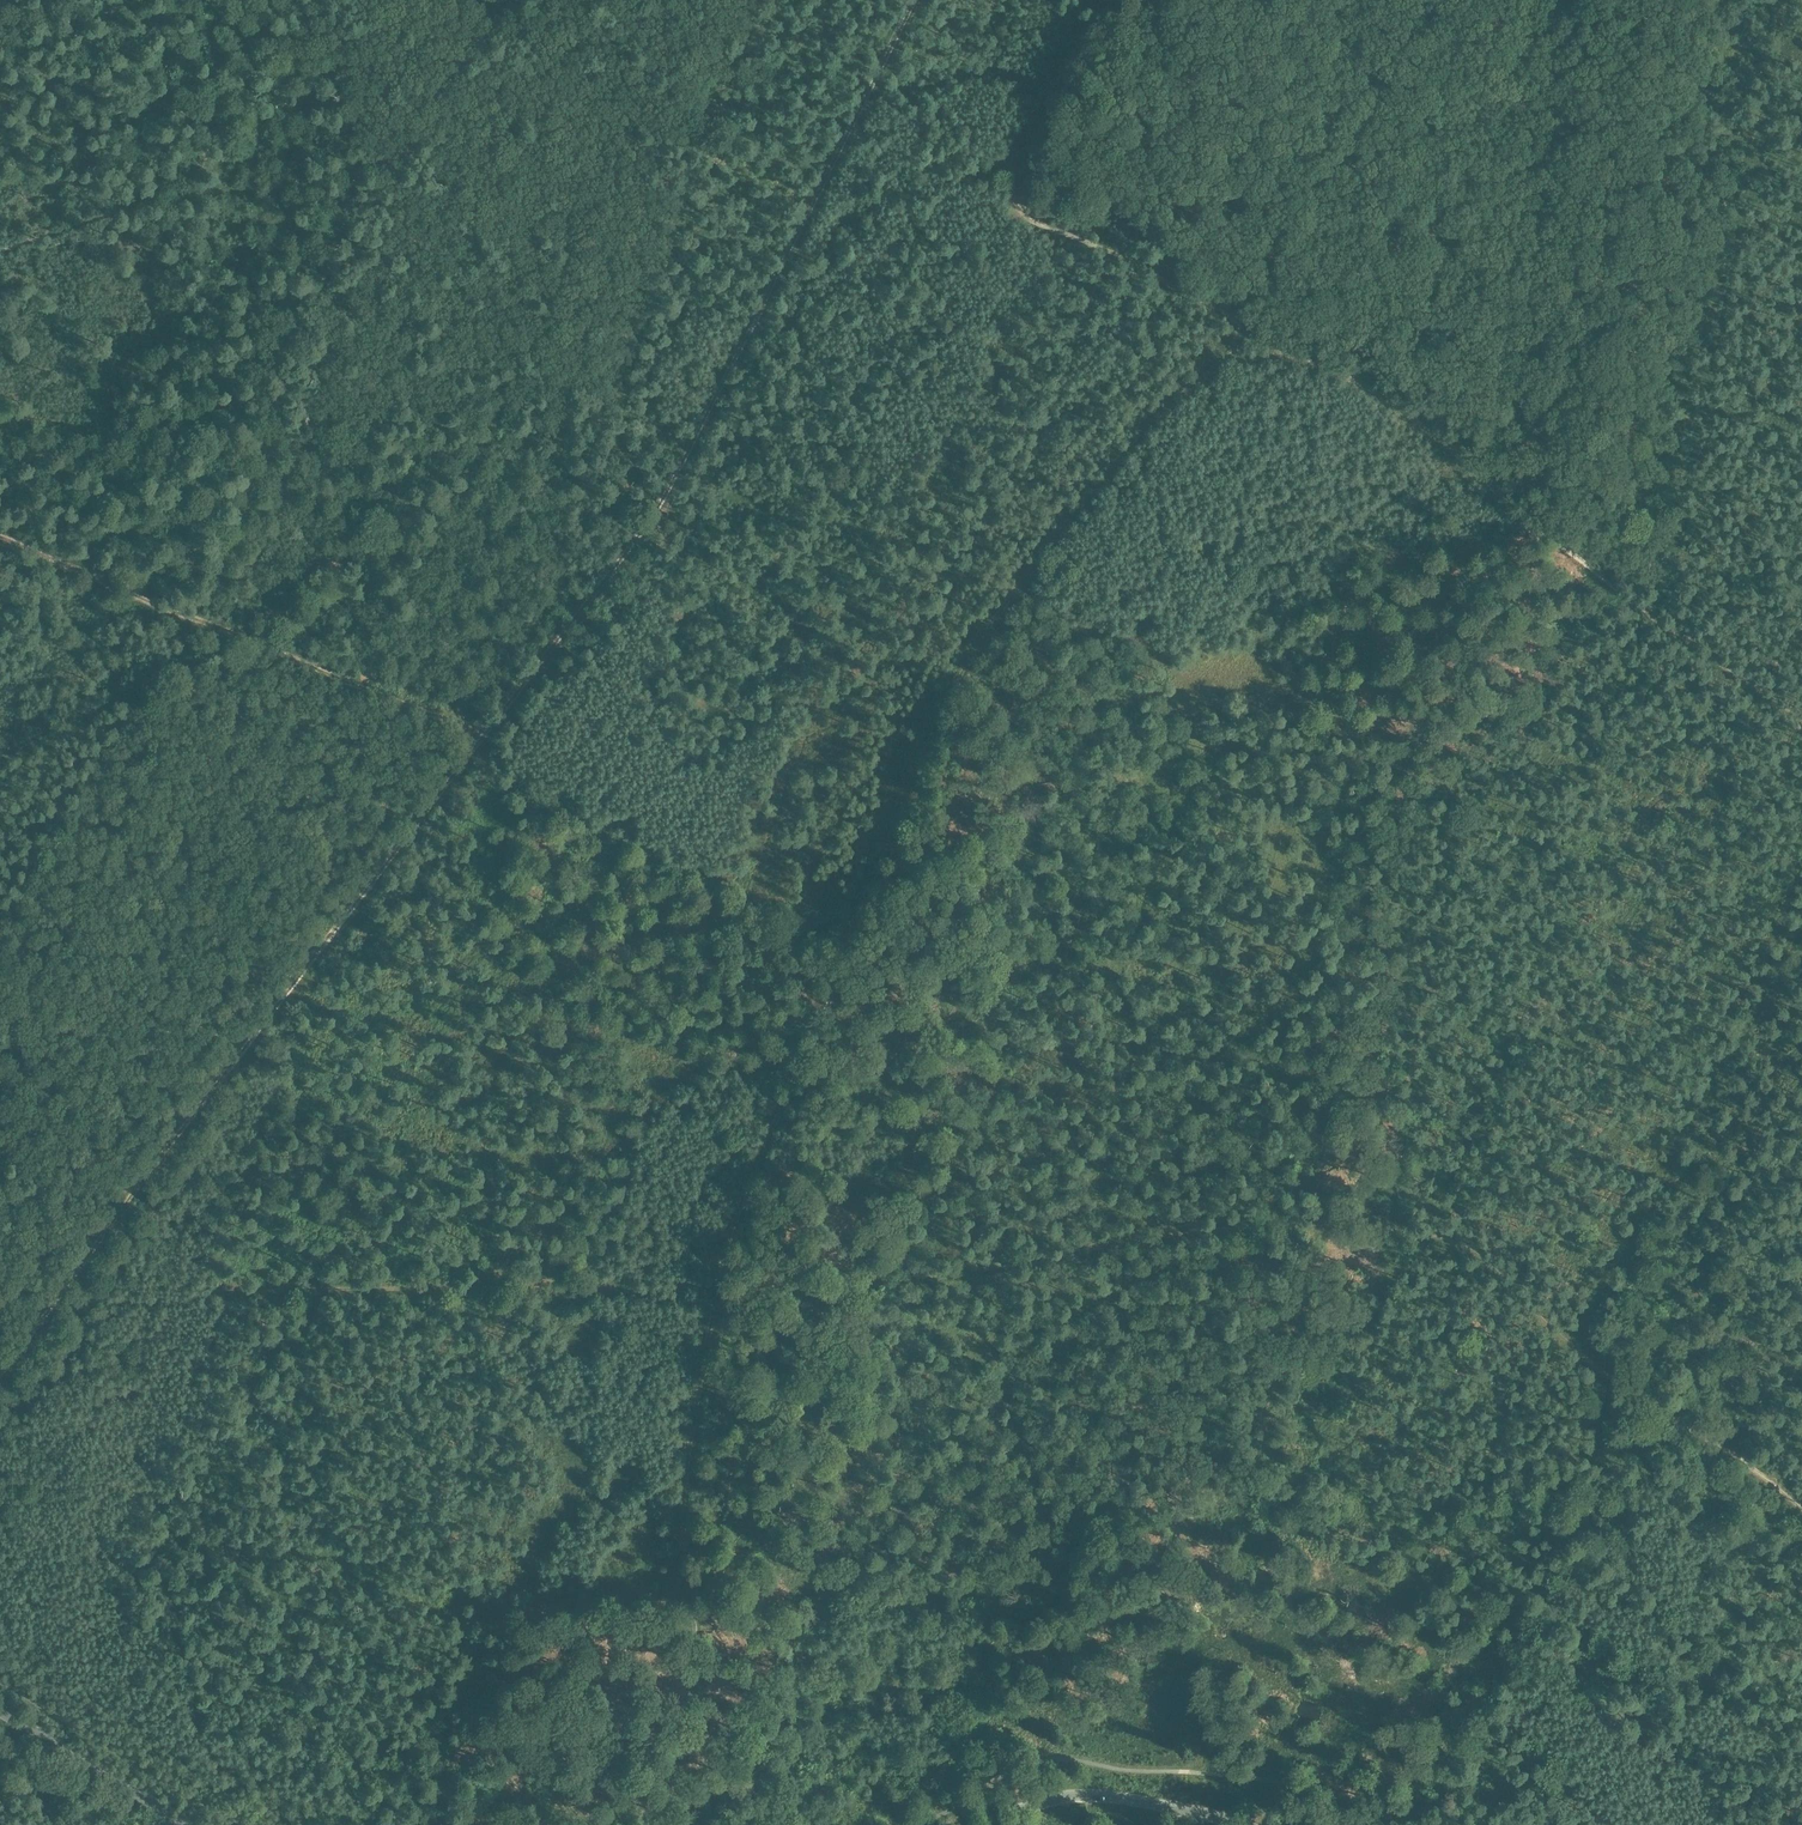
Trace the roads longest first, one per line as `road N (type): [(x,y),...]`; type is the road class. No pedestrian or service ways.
road 1 (track): [(1801,719),(1600,582),(1397,408),(1308,361),(1248,349),(1202,380),(1113,463),(976,658),(906,803),(728,1237),(694,1450),(704,1824)]
road 2 (track): [(1801,1511),(1611,1379),(1473,1251),(1377,1233),(1287,1225),(1002,1273),(712,1305),(644,1294),(407,1286),(52,1303)]
road 3 (track): [(913,0),(648,521),(0,1370)]
road 4 (track): [(484,735),(0,536)]
road 5 (track): [(1482,479),(1561,0)]
road 6 (tertiary): [(1243,1824),(1088,1795),(983,1824)]
road 7 (tertiary): [(188,1824),(0,1710)]

